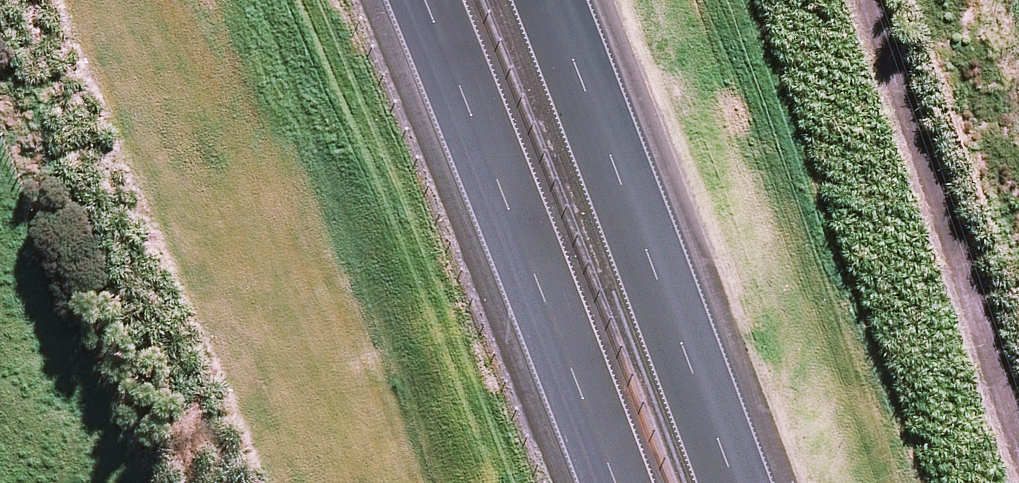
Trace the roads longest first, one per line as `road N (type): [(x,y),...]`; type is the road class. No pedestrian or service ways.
road 1 (motorway): [(461,482),(270,168),(153,0)]
road 2 (motorway): [(623,482),(427,0)]
road 3 (motorway): [(541,0),(726,482)]
road 4 (motorway): [(644,0),(791,482)]

